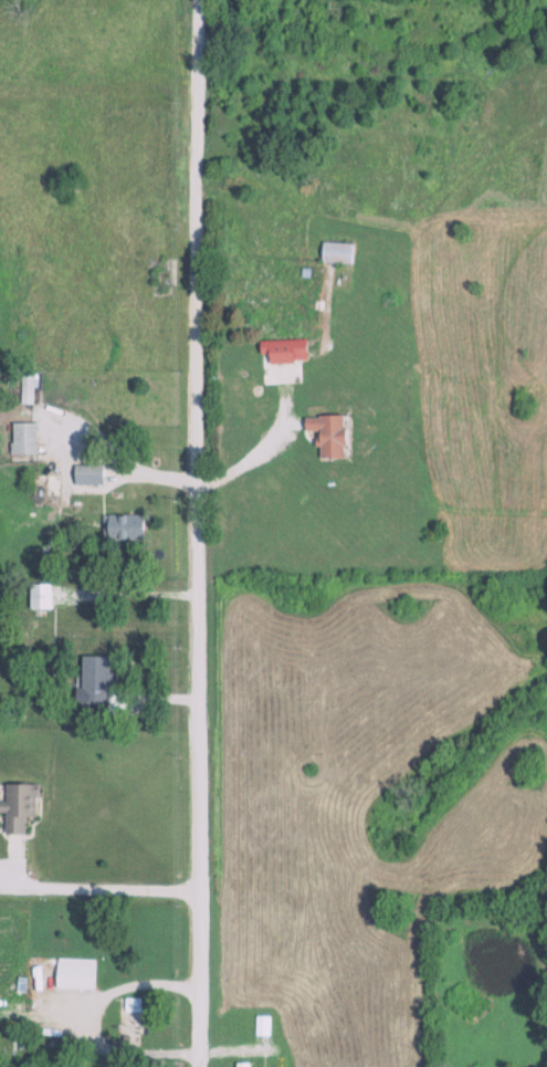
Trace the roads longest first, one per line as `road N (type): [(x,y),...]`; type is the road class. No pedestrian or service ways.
road 1 (residential): [(197,603),(197,0)]
road 2 (residential): [(198,1066),(197,603)]

